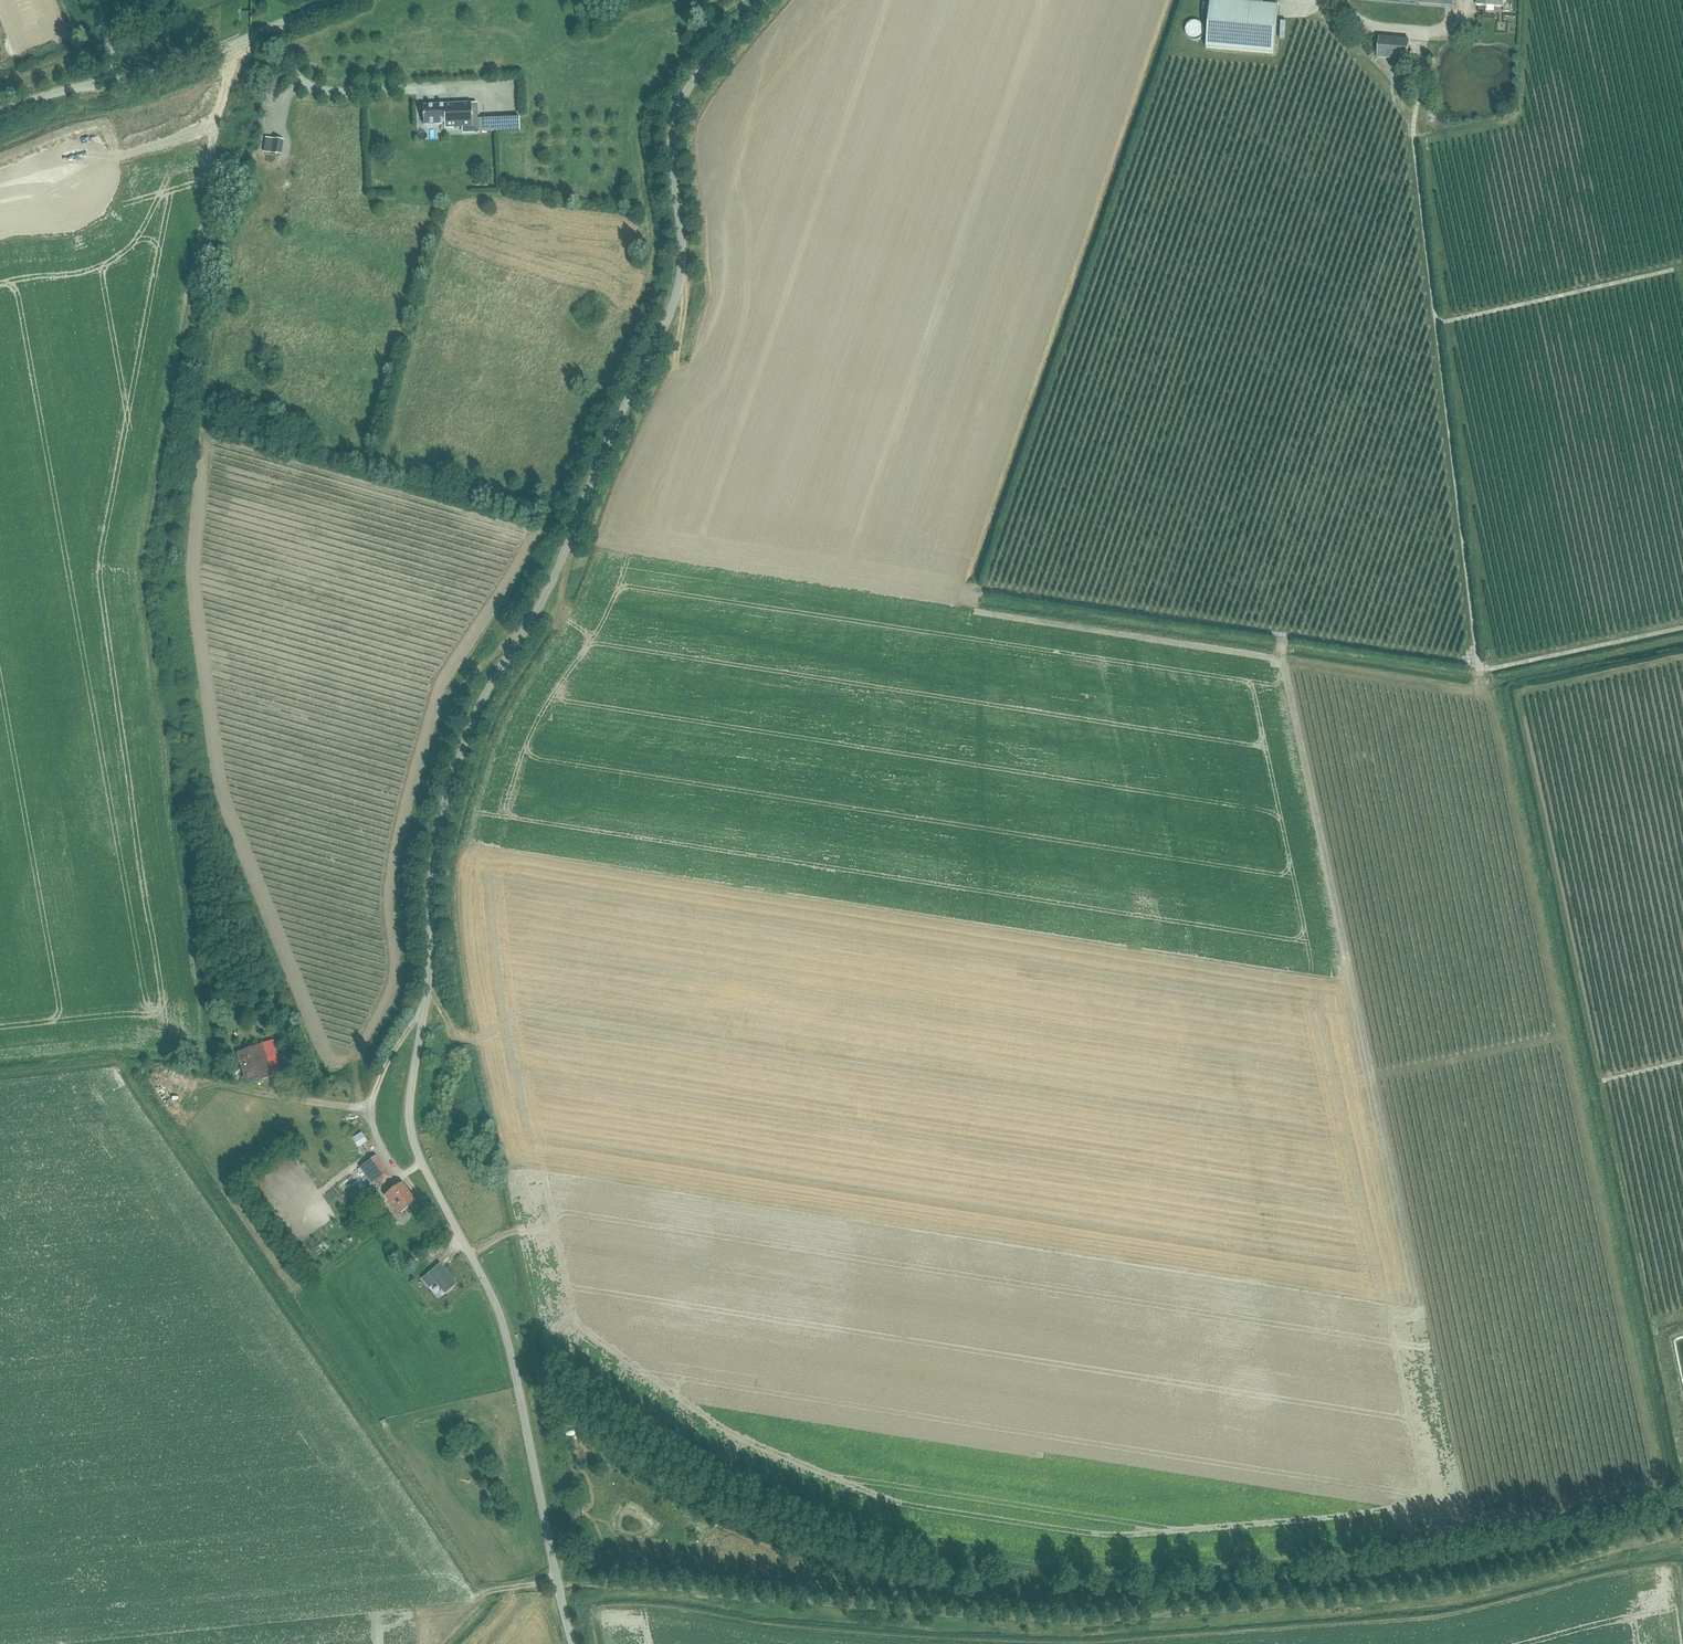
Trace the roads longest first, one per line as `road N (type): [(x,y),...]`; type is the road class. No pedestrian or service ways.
road 1 (unclassified): [(424,1014),(447,796),(470,731),(556,573),(673,308),(683,244),(673,143),(679,110),(761,0)]
road 2 (unclassified): [(575,1643),(506,1331),(422,1163)]
road 3 (unclassified): [(116,80),(202,58),(334,0)]
road 4 (unclassified): [(422,1163),(403,1175),(380,1143),(371,1108),(392,1056),(424,1014)]
road 5 (unclassified): [(422,1163),(411,1095),(424,1014)]
road 6 (unclassified): [(0,115),(116,80)]

